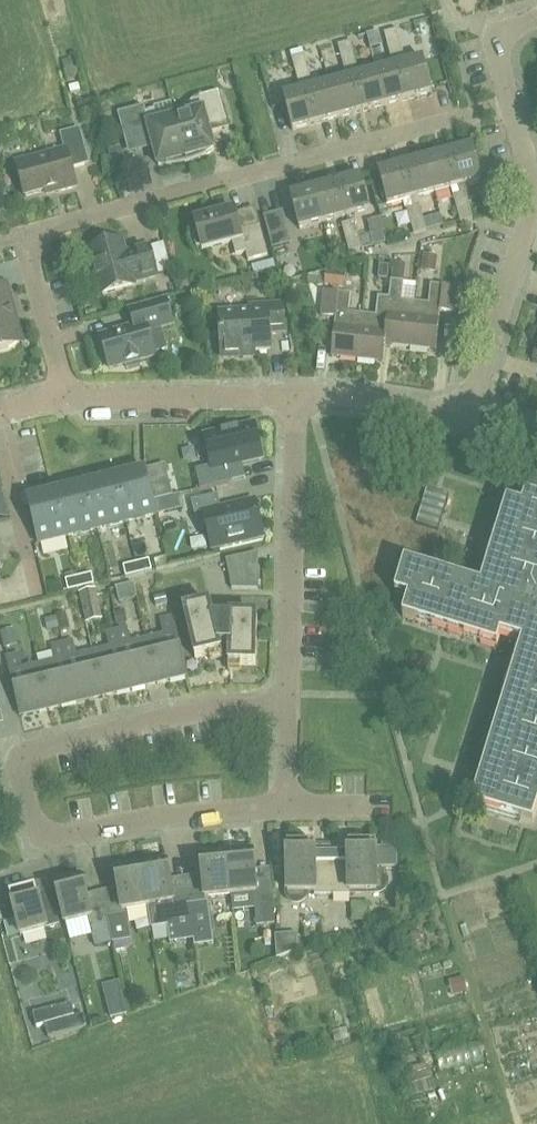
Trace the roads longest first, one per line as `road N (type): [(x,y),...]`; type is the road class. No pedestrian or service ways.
road 1 (residential): [(69,398),(23,235),(512,104)]
road 2 (residential): [(287,806),(50,834),(34,824),(21,778),(25,759),(40,747),(215,706),(289,706)]
road 3 (residential): [(512,104),(534,199),(469,416)]
road 4 (residential): [(296,394),(289,706)]
road 5 (residential): [(296,394),(69,398)]
road 6 (residential): [(469,416),(296,394)]
road 7 (residential): [(38,591),(0,439)]

